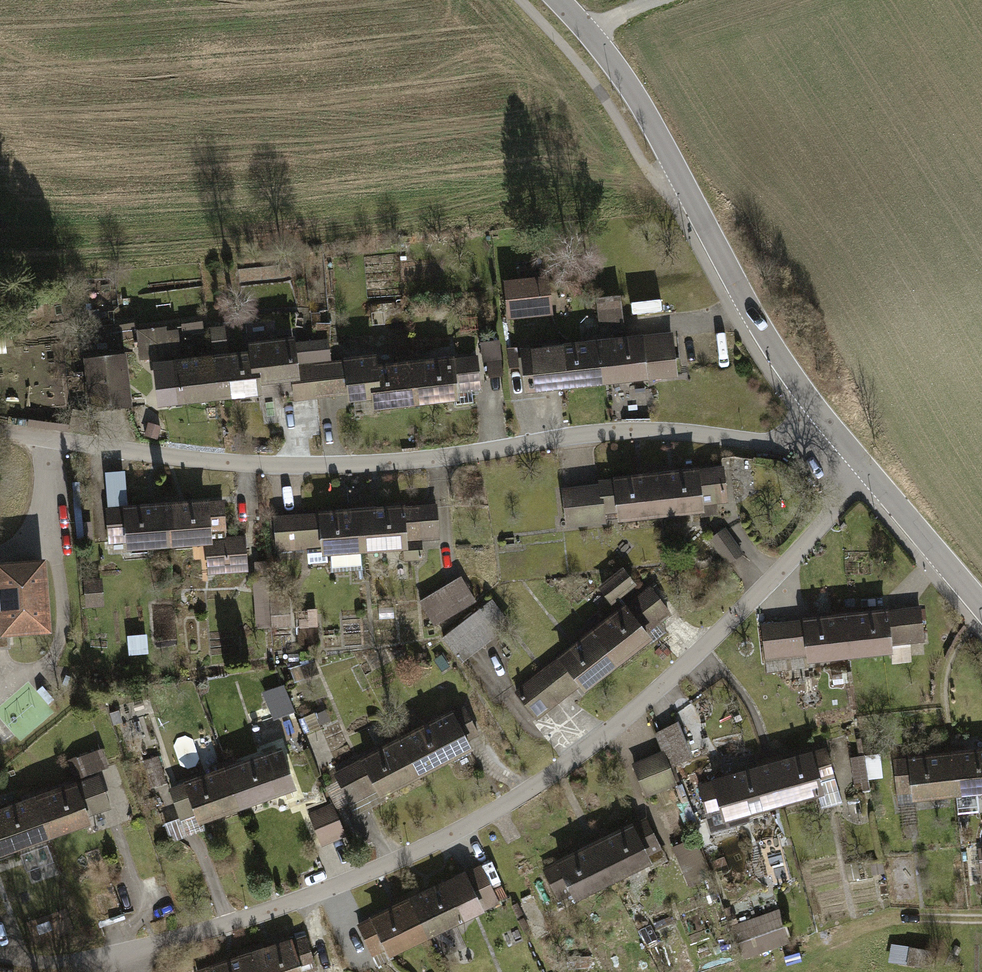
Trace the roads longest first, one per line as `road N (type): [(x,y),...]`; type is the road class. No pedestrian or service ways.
road 1 (residential): [(868,476),(694,671),(526,803),(304,911),(103,971)]
road 2 (residential): [(833,434),(790,447),(606,432),(344,465),(260,465),(38,440)]
road 3 (tertiary): [(833,434),(752,314),(643,110),(557,0)]
road 4 (tertiary): [(981,610),(868,476)]

